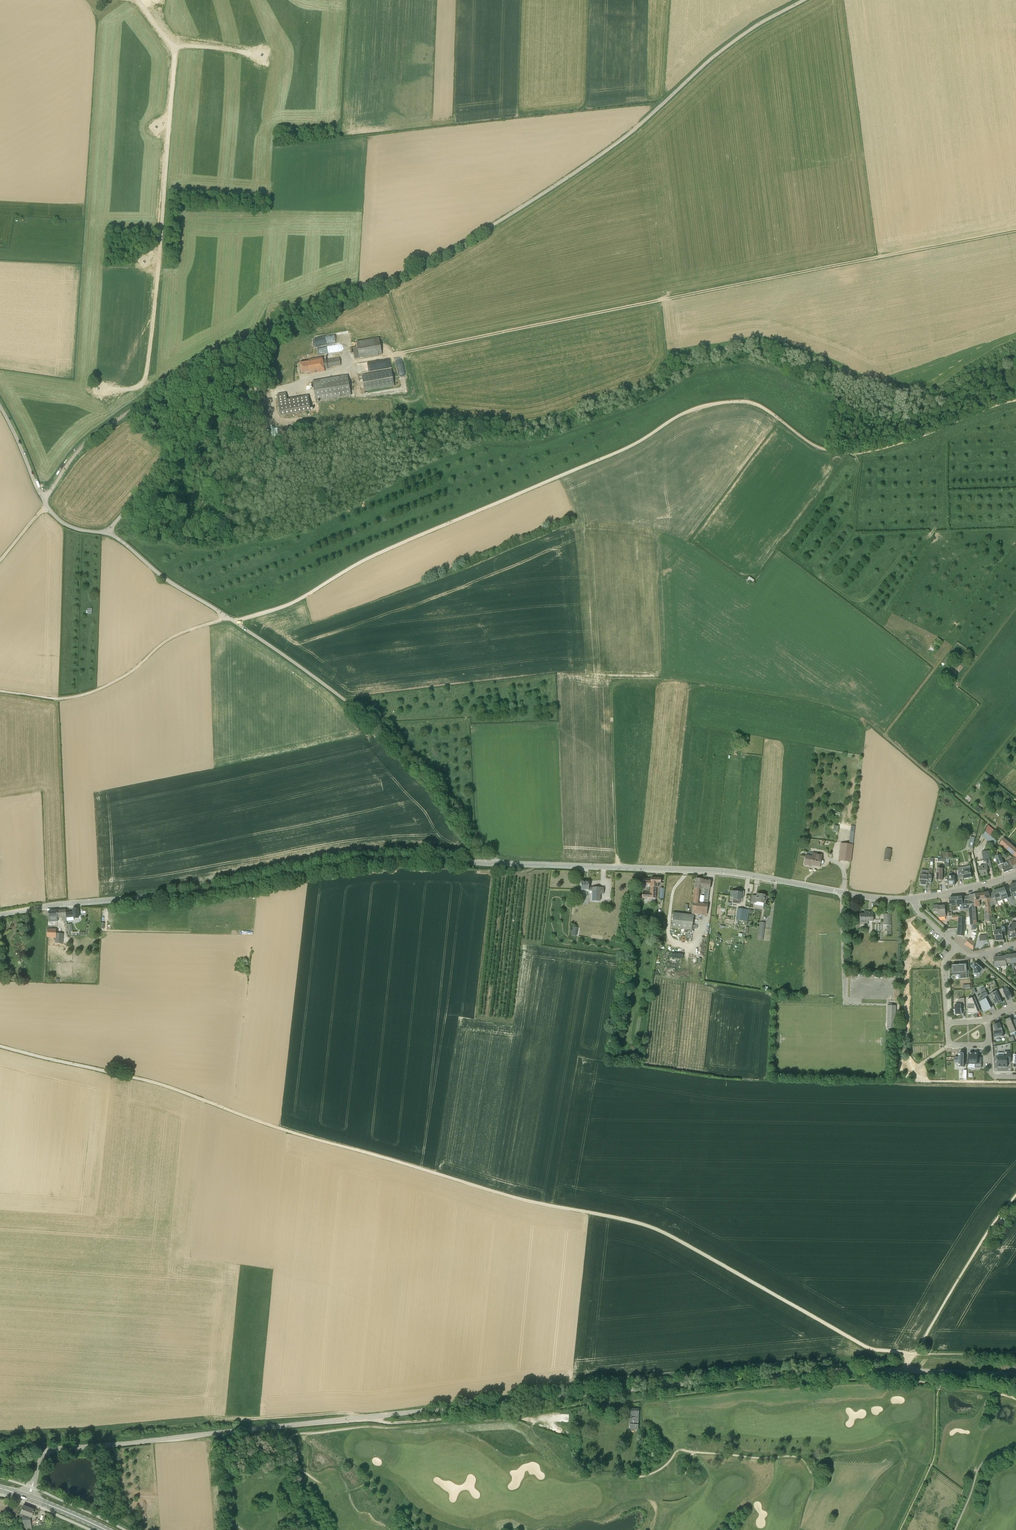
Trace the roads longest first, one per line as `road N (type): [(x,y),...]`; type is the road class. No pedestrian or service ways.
road 1 (track): [(0,1046),(165,1086),(512,1197),(645,1225),(870,1349),(909,1354)]
road 2 (unclassified): [(1015,1375),(804,1372),(59,1448)]
road 3 (unclassified): [(804,0),(741,36),(631,132),(511,214),(157,393),(86,444),(42,498)]
road 4 (track): [(45,1453),(52,1442),(204,1423),(342,1413),(396,1423),(899,1375)]
road 5 (track): [(1015,400),(851,453),(816,447),(755,404),(702,406),(631,446),(363,561),(287,605),(234,621)]
road 6 (track): [(1015,230),(395,354)]
road 7 (unclassified): [(498,864),(378,727),(117,538),(62,522),(42,498)]
road 8 (tertiary): [(0,914),(198,892),(374,860),(498,864)]
road 9 (track): [(136,0),(172,48),(156,299),(145,381),(134,389),(98,386)]
road 10 (tertiary): [(914,898),(718,871),(498,864)]
road 11 (track): [(228,618),(174,637),(128,674),(85,694),(0,691)]
road 12 (track): [(1015,1195),(914,1355)]
road 13 (track): [(1015,846),(885,734)]

